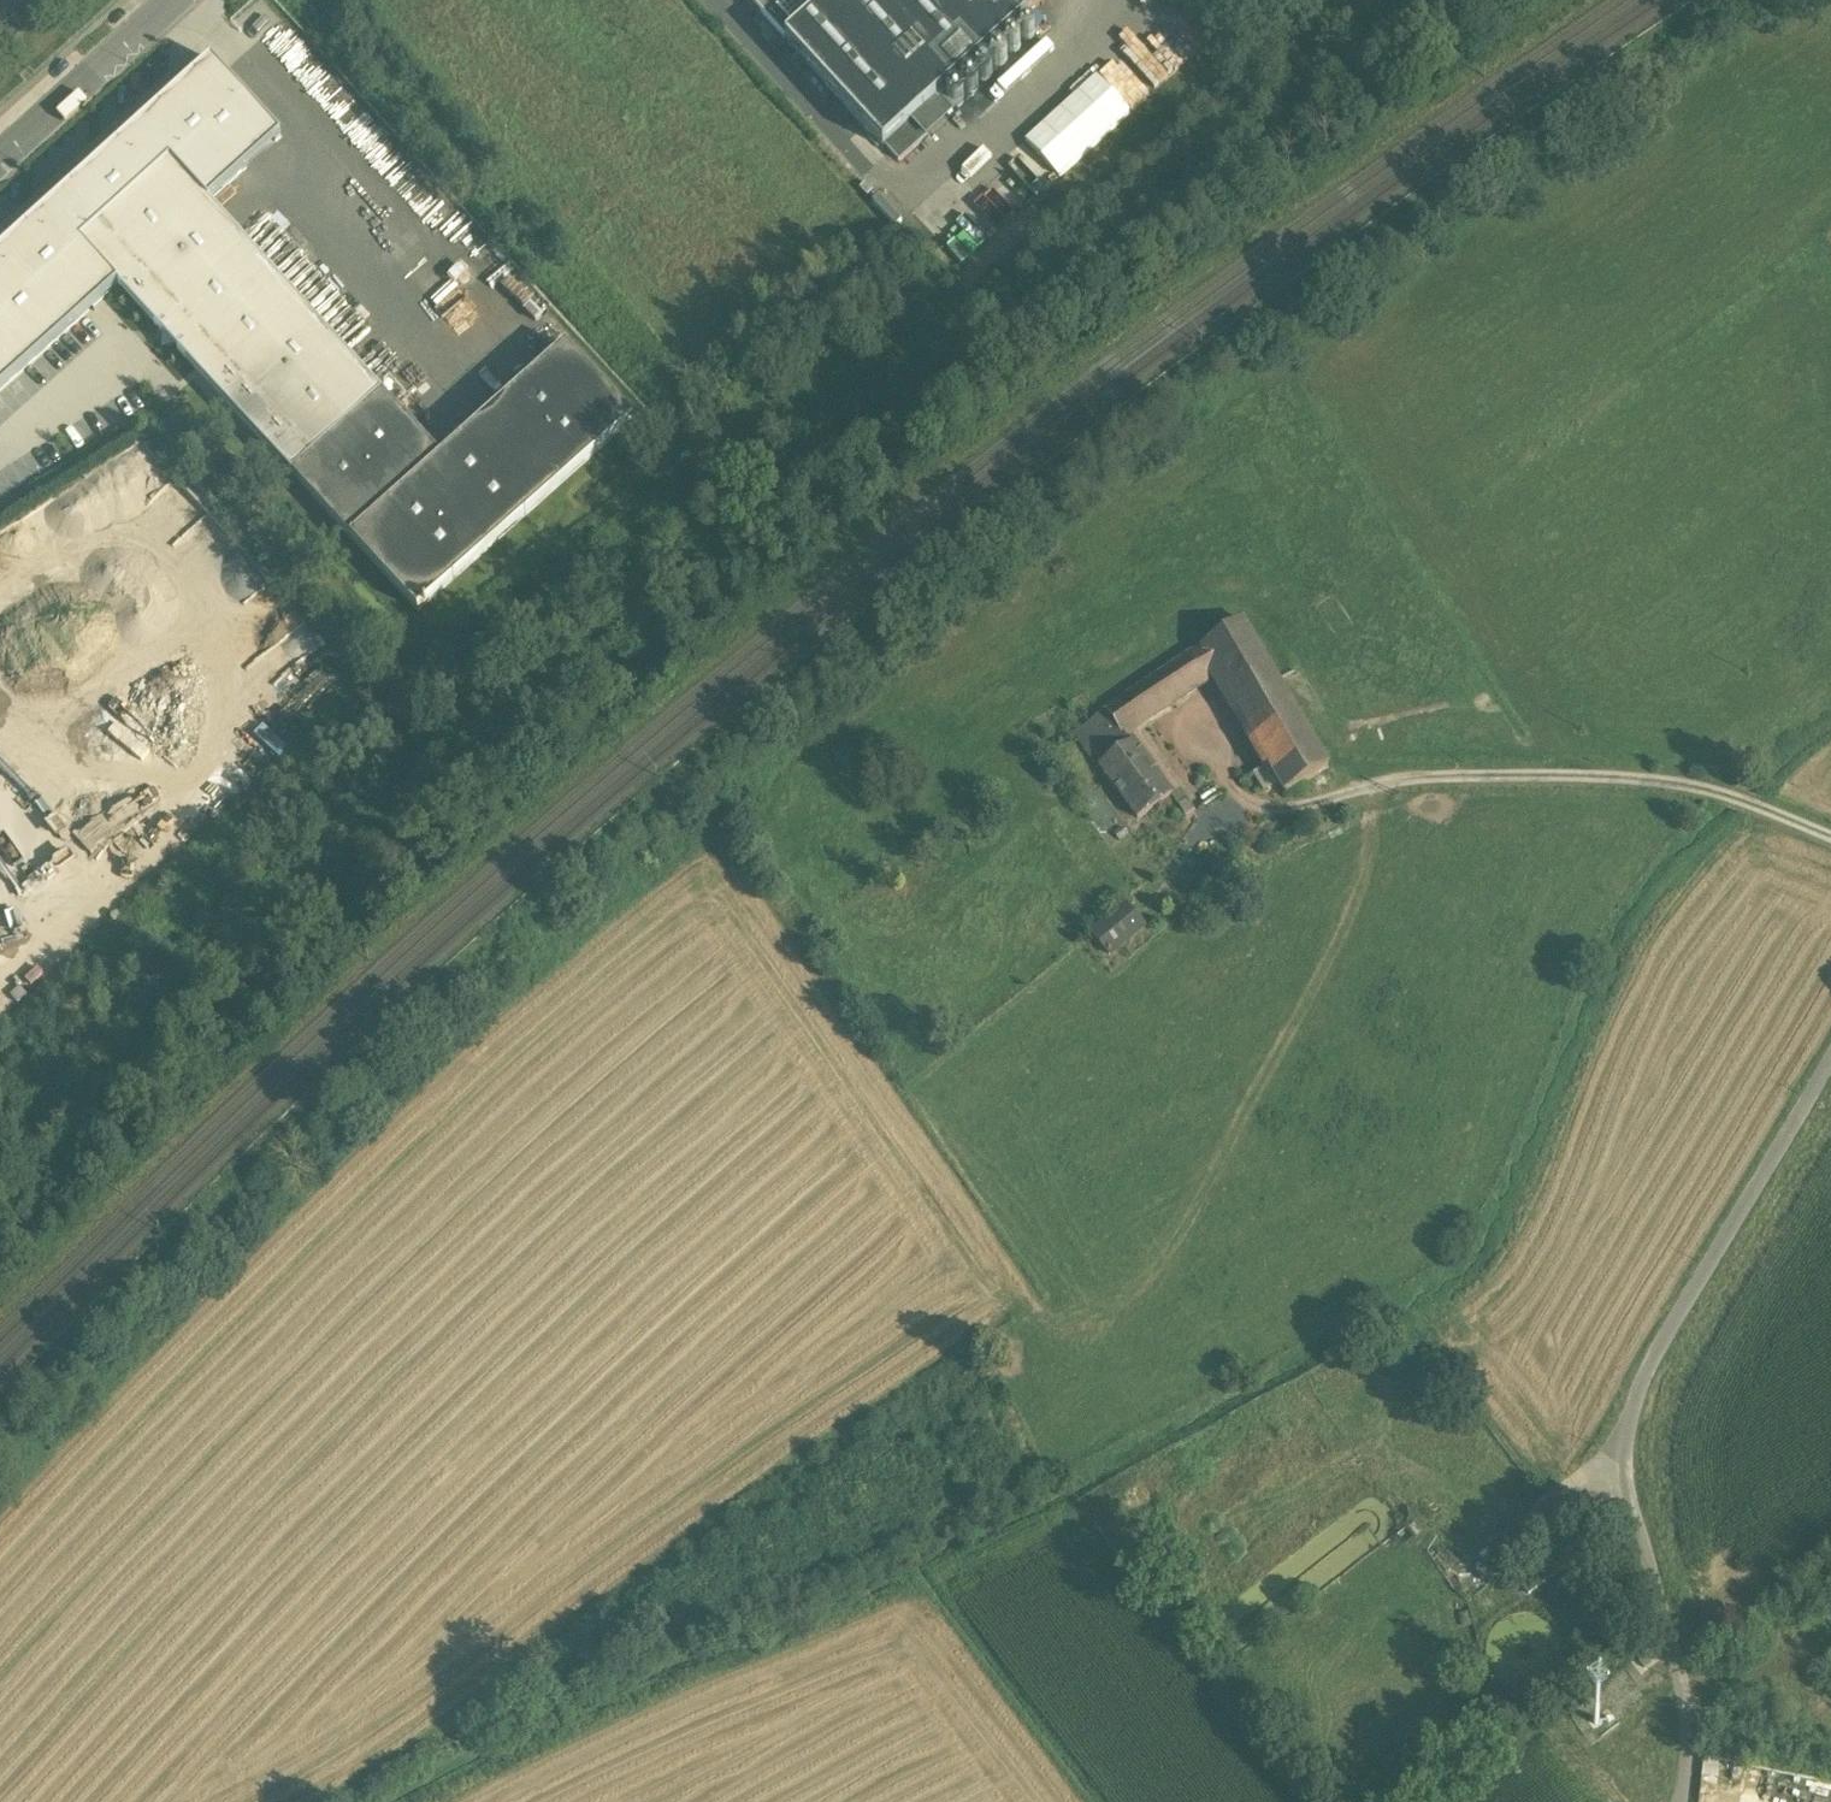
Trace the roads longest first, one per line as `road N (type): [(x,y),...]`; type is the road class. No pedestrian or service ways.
road 1 (unclassified): [(173,0),(0,159)]

